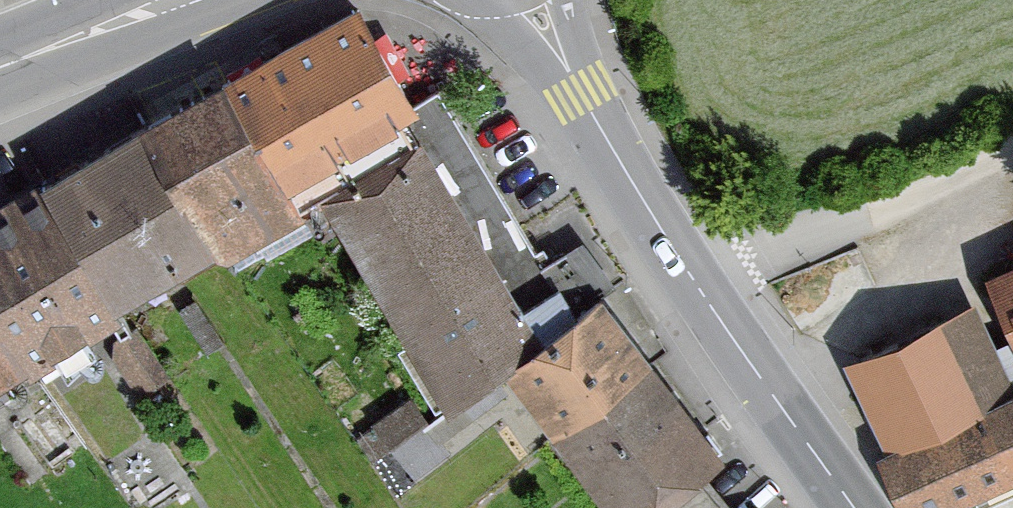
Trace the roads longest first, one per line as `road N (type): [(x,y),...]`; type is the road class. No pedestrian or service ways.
road 1 (secondary): [(855,507),(693,278),(564,69)]
road 2 (track): [(1012,143),(693,278)]
road 3 (primary): [(0,70),(184,0)]

